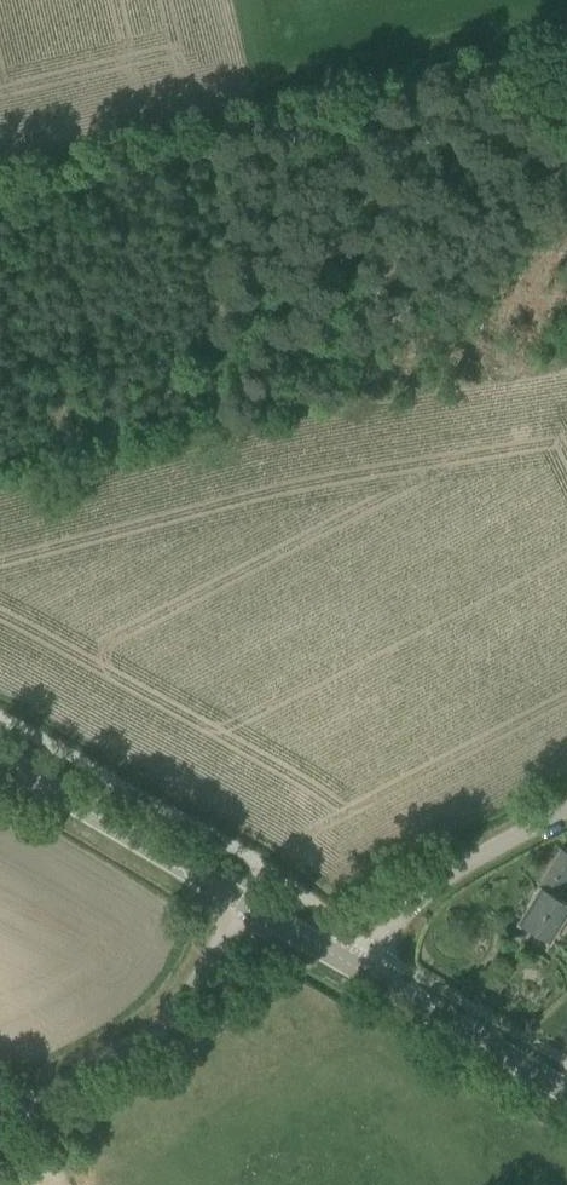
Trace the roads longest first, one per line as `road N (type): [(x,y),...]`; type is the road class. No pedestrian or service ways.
road 1 (unclassified): [(0,1122),(167,1017),(247,903)]
road 2 (tertiary): [(0,759),(247,903)]
road 3 (unclassified): [(353,963),(473,859),(566,811)]
road 4 (tertiary): [(566,1091),(353,963)]
road 5 (tertiary): [(353,963),(247,903)]

